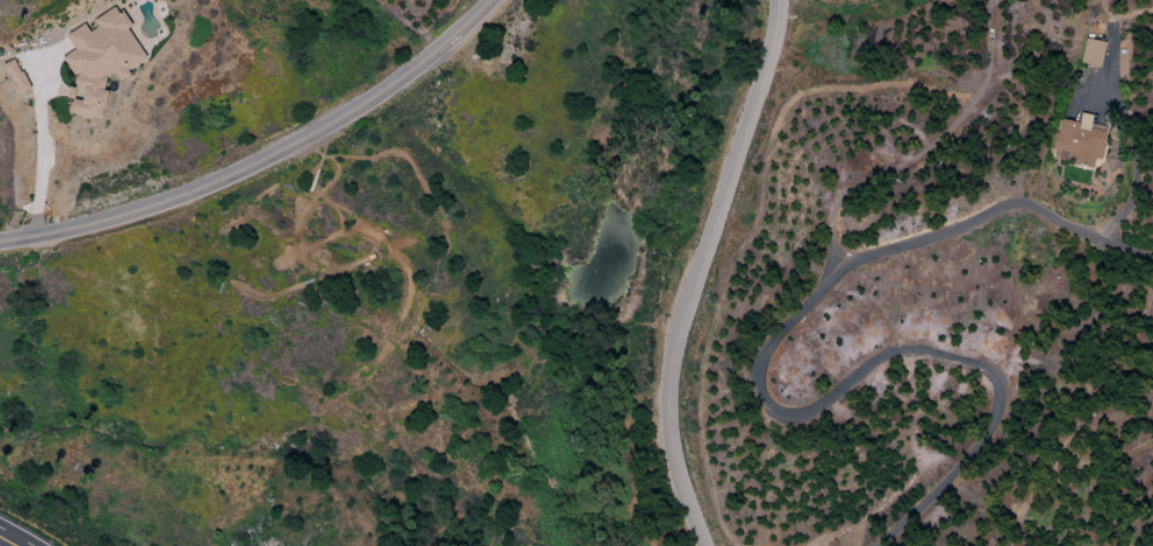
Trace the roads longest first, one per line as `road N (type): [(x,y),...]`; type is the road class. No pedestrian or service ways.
road 1 (residential): [(0,243),(69,232),(199,192),(333,137),(412,83),(505,0)]
road 2 (residential): [(773,0),(768,49),(668,359),(664,467),(690,545)]

